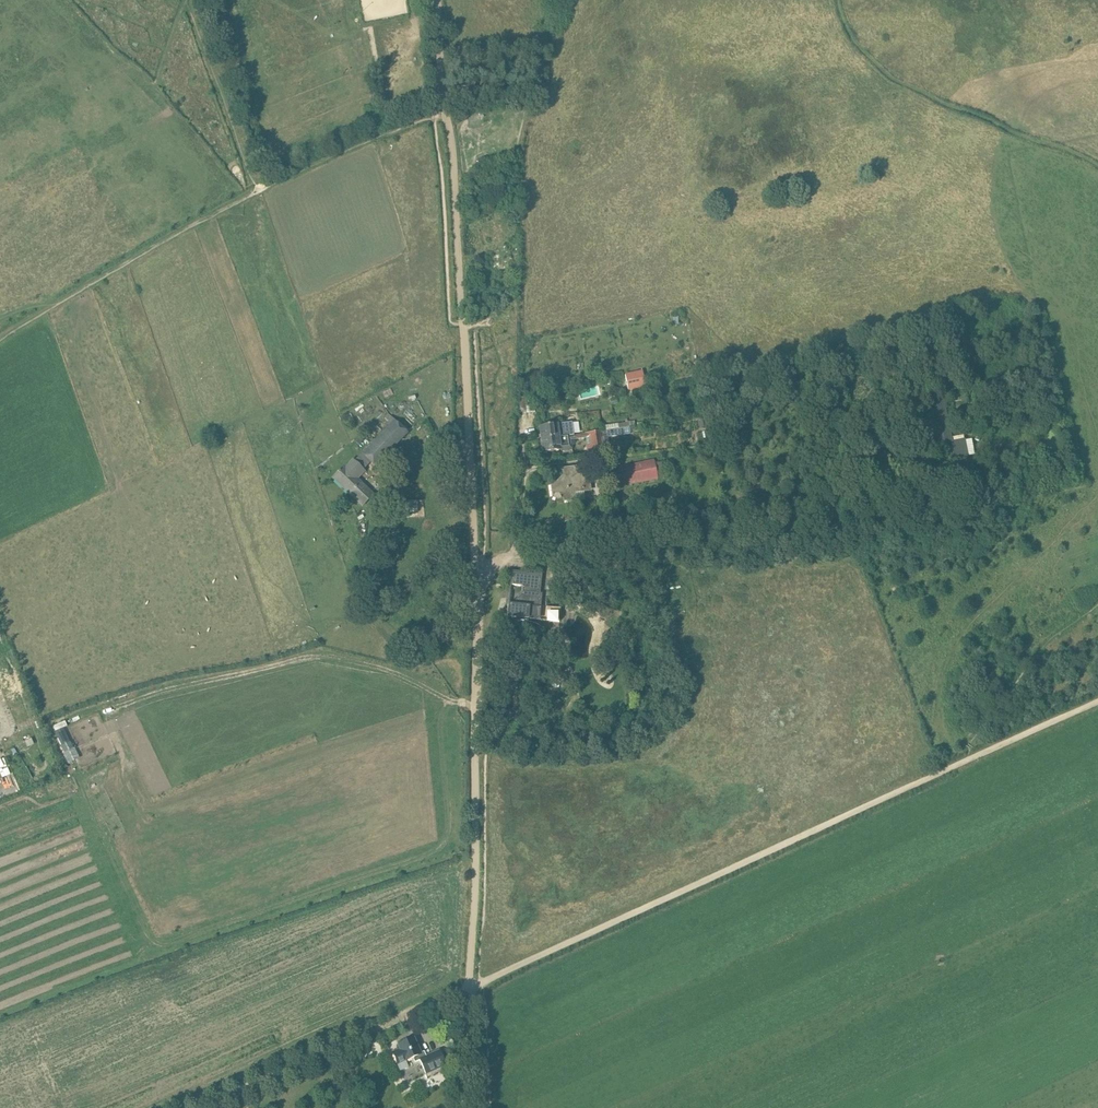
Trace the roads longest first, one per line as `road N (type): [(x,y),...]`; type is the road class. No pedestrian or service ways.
road 1 (unclassified): [(437,0),(457,193),(475,569),(464,1107)]
road 2 (track): [(479,983),(1097,701)]
road 3 (track): [(475,569),(498,564),(517,546),(613,536),(690,545),(928,513)]
road 4 (track): [(196,1107),(479,983)]
road 5 (track): [(0,342),(269,190)]
road 6 (track): [(269,190),(446,112)]

